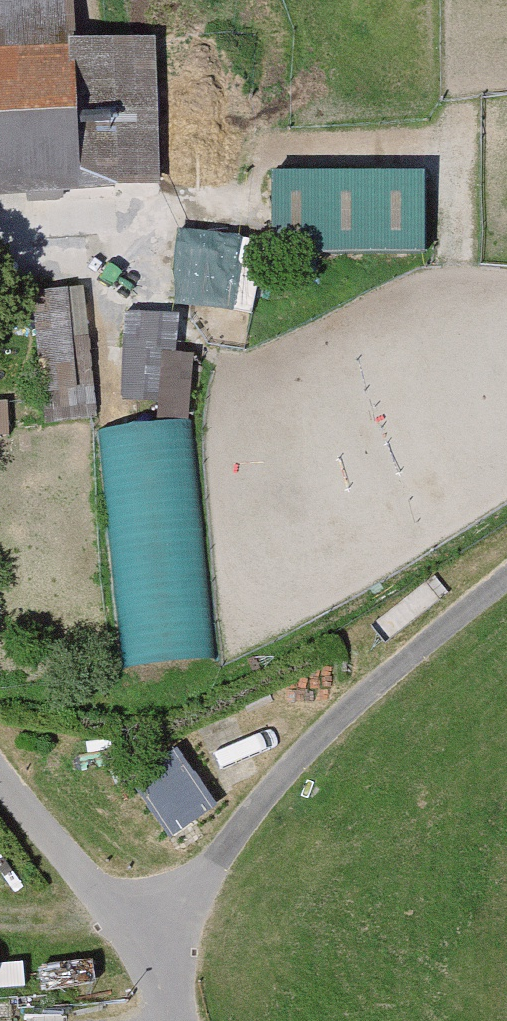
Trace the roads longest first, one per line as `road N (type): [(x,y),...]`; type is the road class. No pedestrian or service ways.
road 1 (track): [(163,1005),(209,878),(345,715),(506,588)]
road 2 (residential): [(170,1020),(0,787)]

